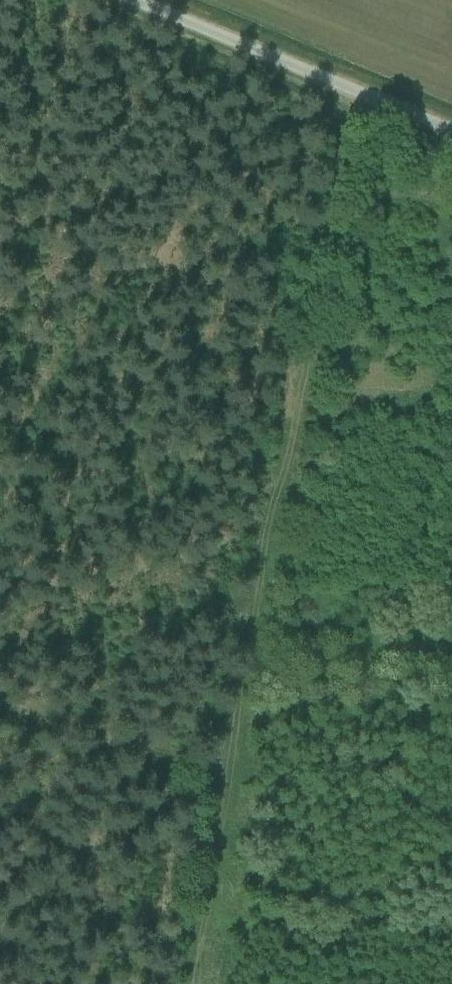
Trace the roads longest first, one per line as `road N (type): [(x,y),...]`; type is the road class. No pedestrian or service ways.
road 1 (track): [(227,782),(345,83)]
road 2 (unclassified): [(451,127),(141,0)]
road 3 (track): [(0,708),(227,782)]
road 4 (track): [(197,983),(227,782)]

